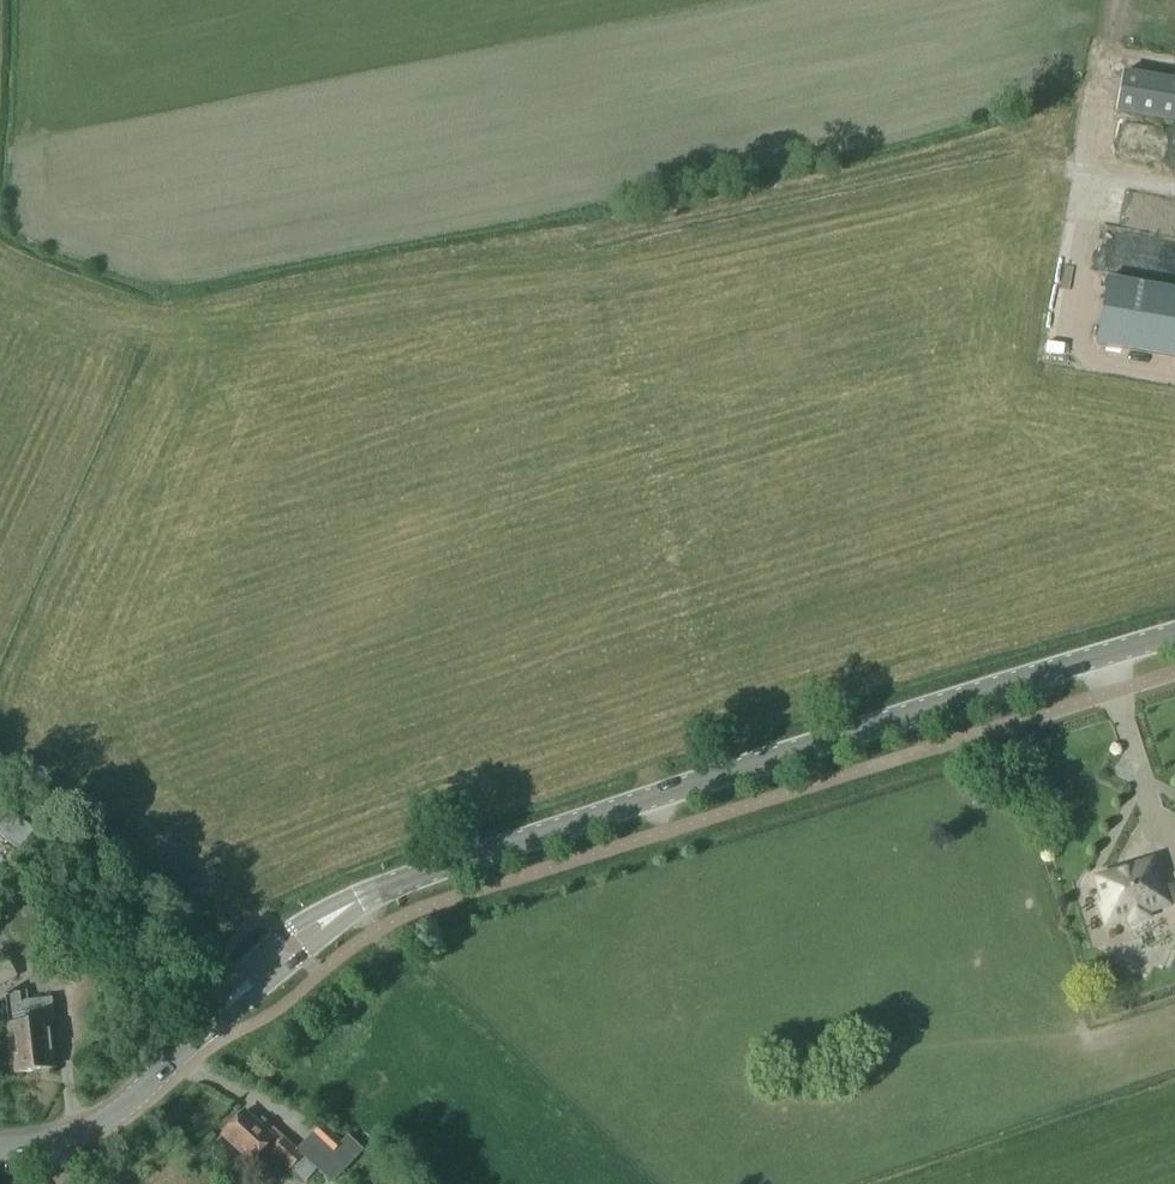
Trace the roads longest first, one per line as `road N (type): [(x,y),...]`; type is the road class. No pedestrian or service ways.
road 1 (tertiary): [(0,1148),(62,1140),(118,1108),(293,949),(388,886),(1174,637)]

